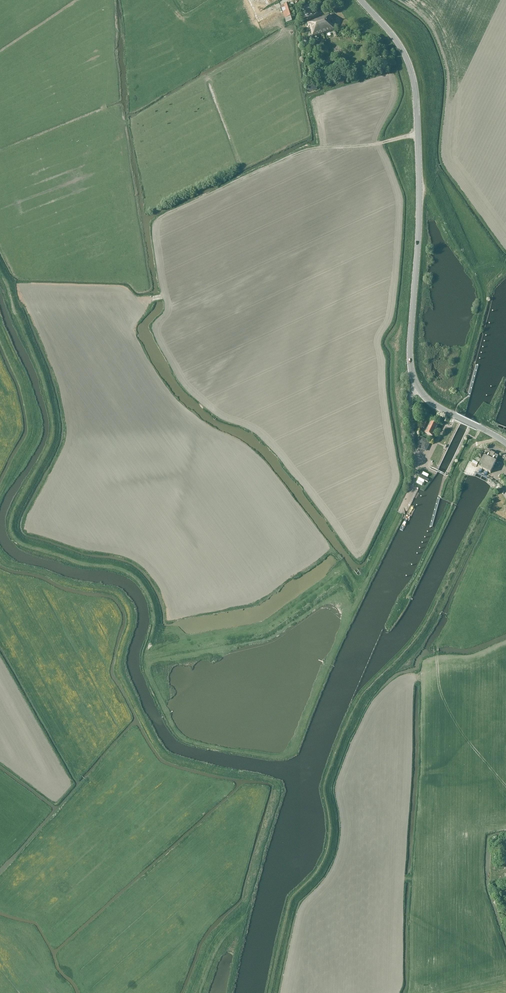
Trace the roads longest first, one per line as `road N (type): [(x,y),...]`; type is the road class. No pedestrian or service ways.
road 1 (tertiary): [(505,443),(436,406),(414,378),(415,90),(403,50),(361,0)]

